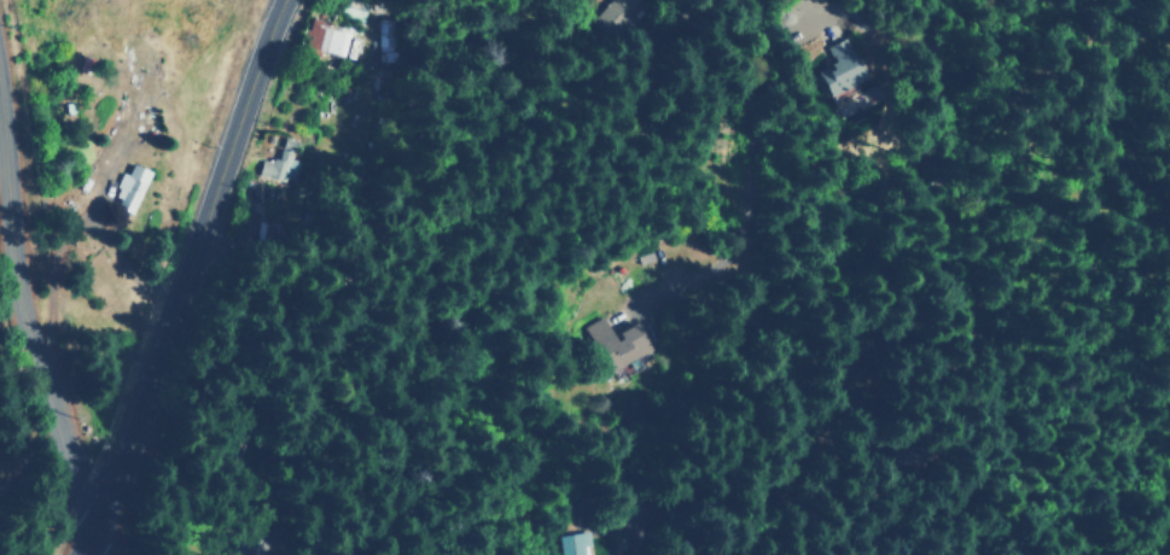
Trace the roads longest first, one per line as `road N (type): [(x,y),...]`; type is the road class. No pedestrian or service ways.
road 1 (tertiary): [(77,554),(285,0)]
road 2 (residential): [(919,0),(944,49),(1169,306)]
road 3 (residential): [(91,534),(47,407),(0,179)]

